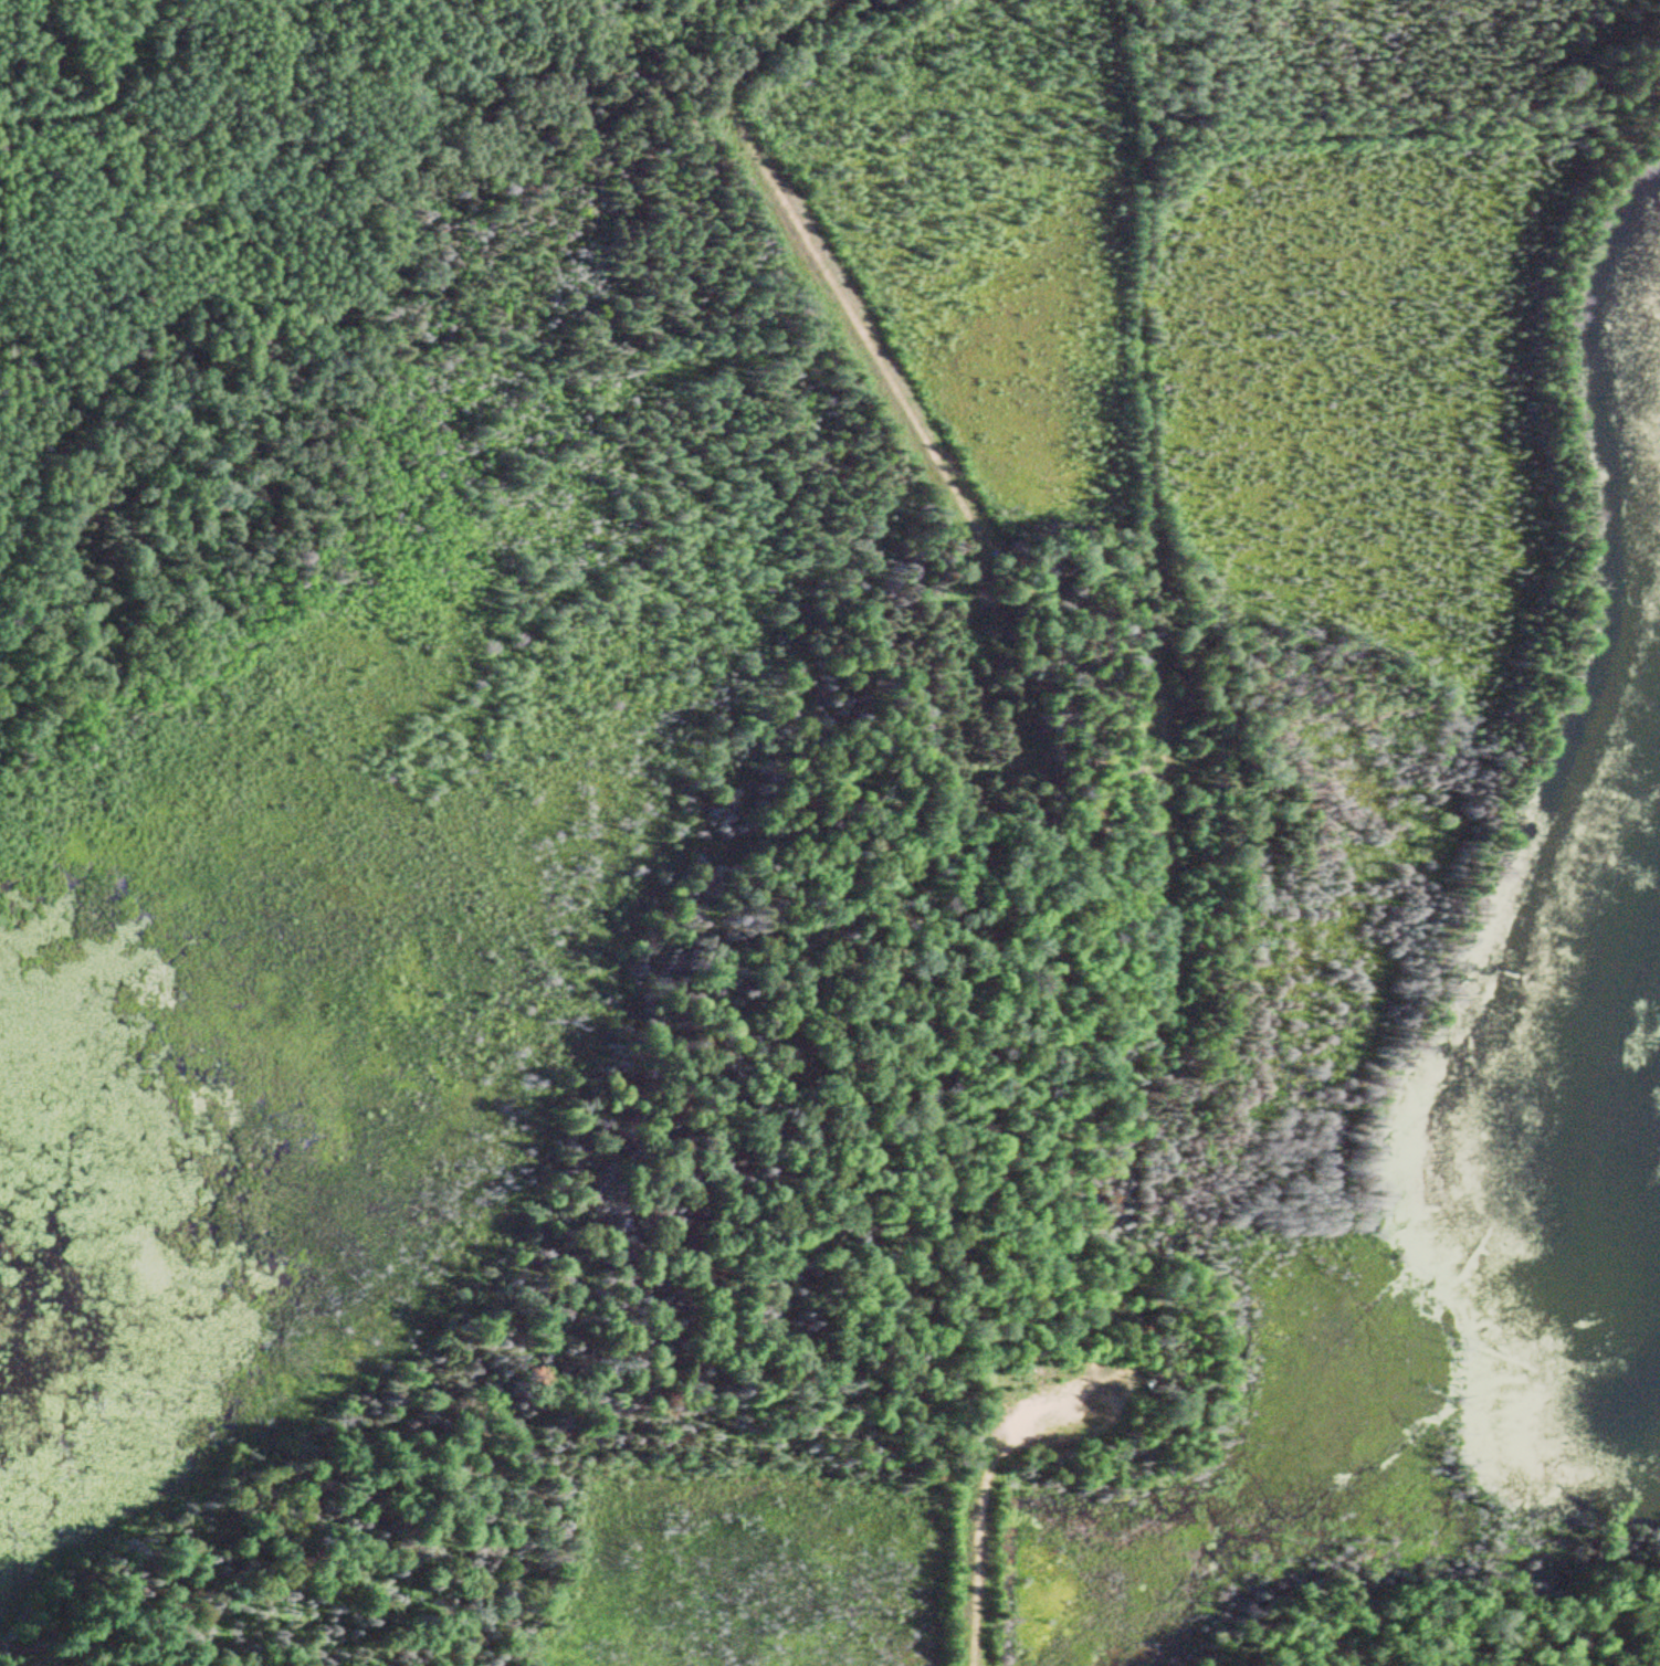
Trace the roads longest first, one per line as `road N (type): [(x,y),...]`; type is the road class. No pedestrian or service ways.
road 1 (track): [(167,0),(140,80),(103,98),(0,112)]
road 2 (track): [(1164,129),(1165,27),(1155,0)]

